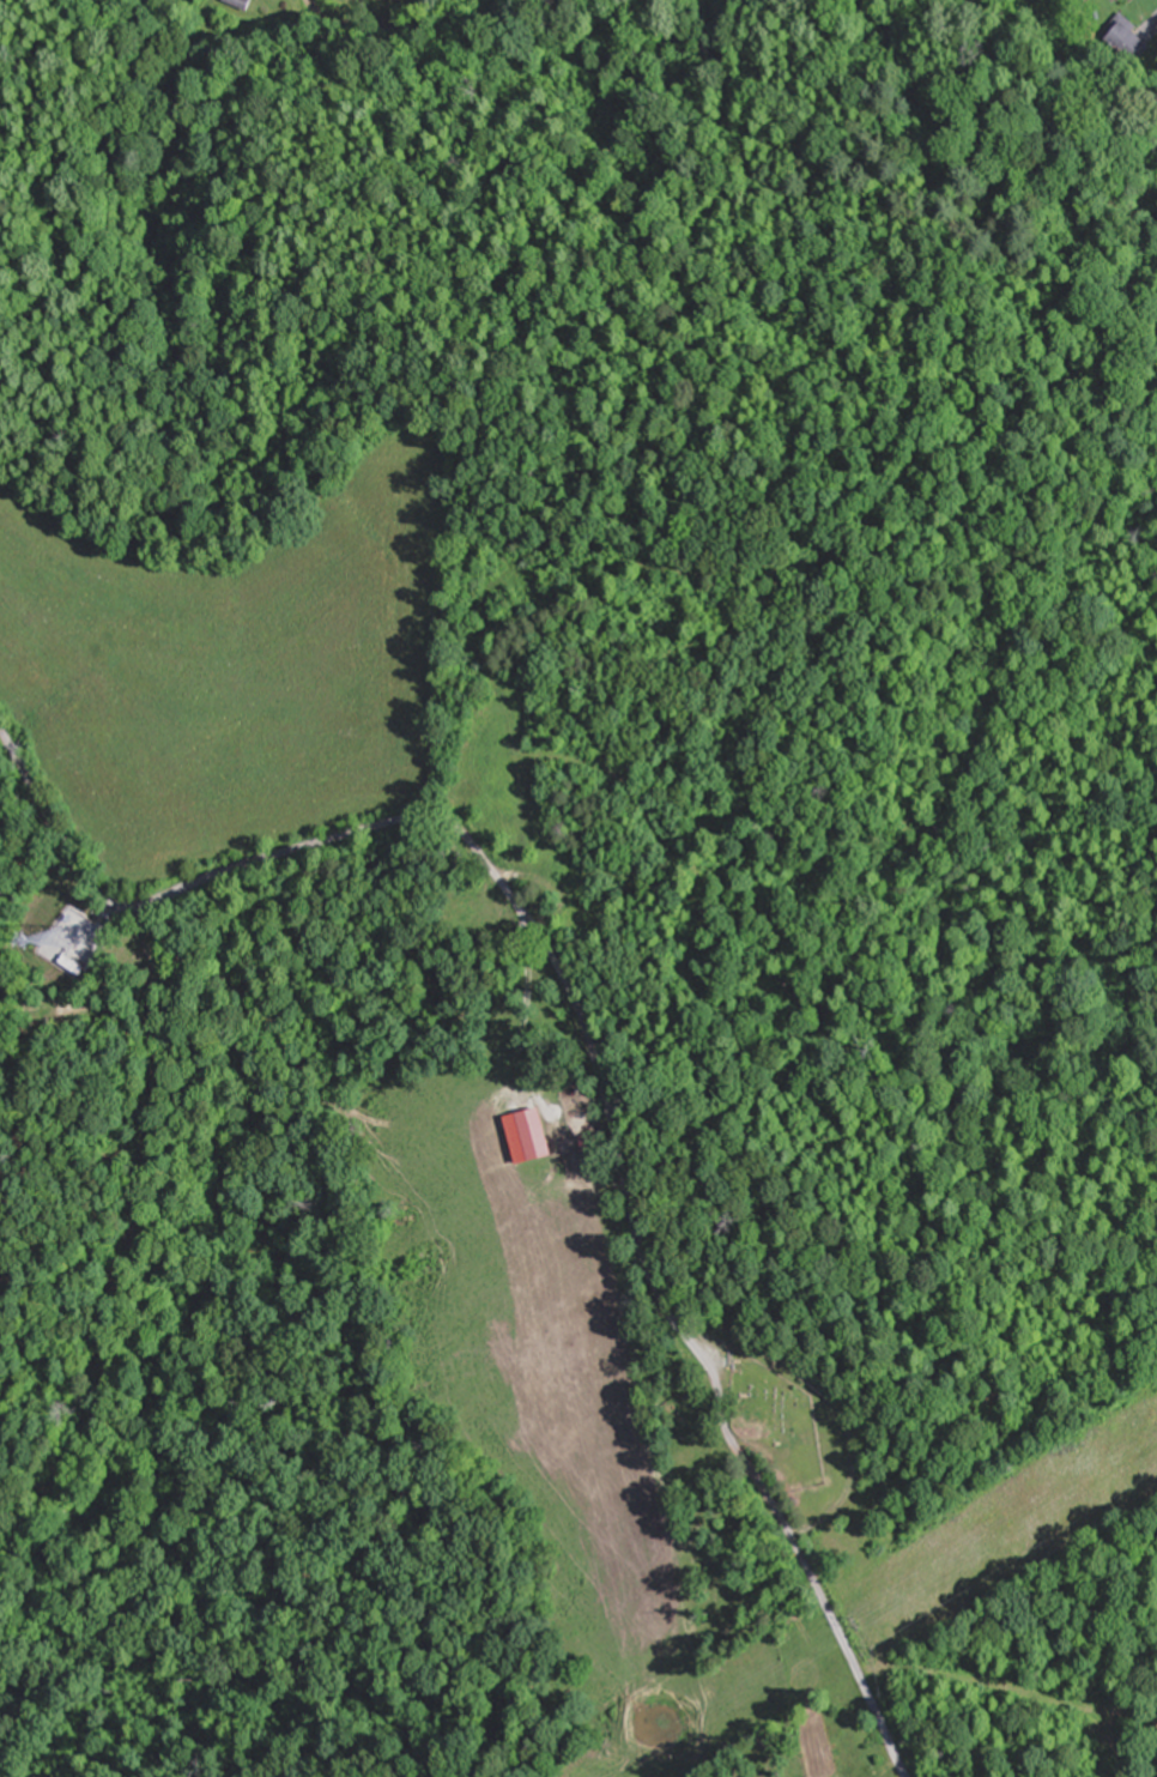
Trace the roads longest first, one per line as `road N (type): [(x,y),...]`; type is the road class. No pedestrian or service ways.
road 1 (residential): [(906,1776),(804,1560),(731,1438),(711,1367),(648,1275),(606,1093),(570,989),(466,835),(418,814),(254,859),(145,901),(115,901),(79,865),(0,729)]
road 2 (residential): [(145,901),(156,1060),(138,1208),(107,1304),(87,1422),(31,1524),(0,1559)]

